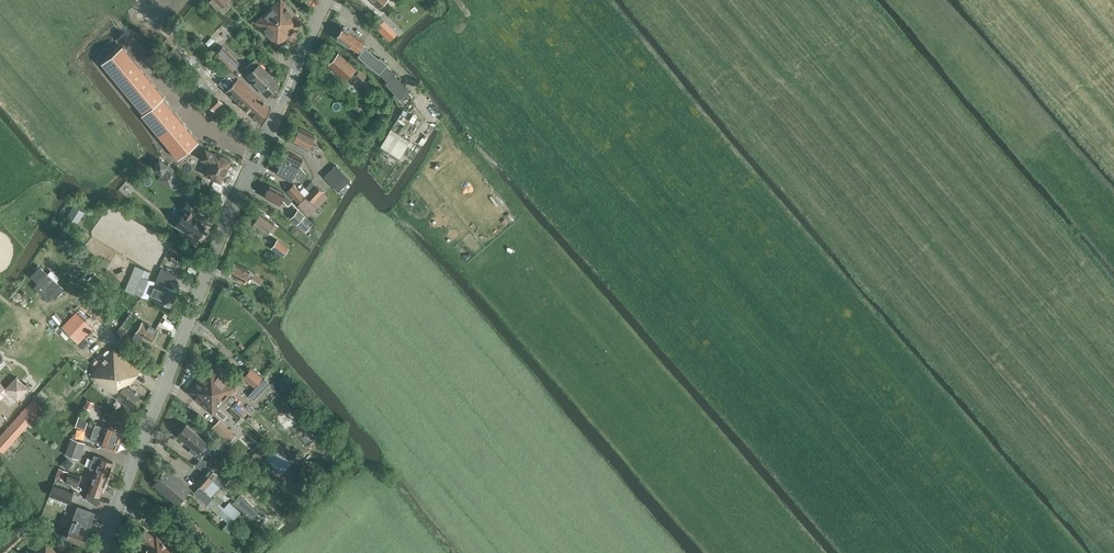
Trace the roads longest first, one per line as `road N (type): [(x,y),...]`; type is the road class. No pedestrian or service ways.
road 1 (tertiary): [(101,552),(212,258),(327,0)]

